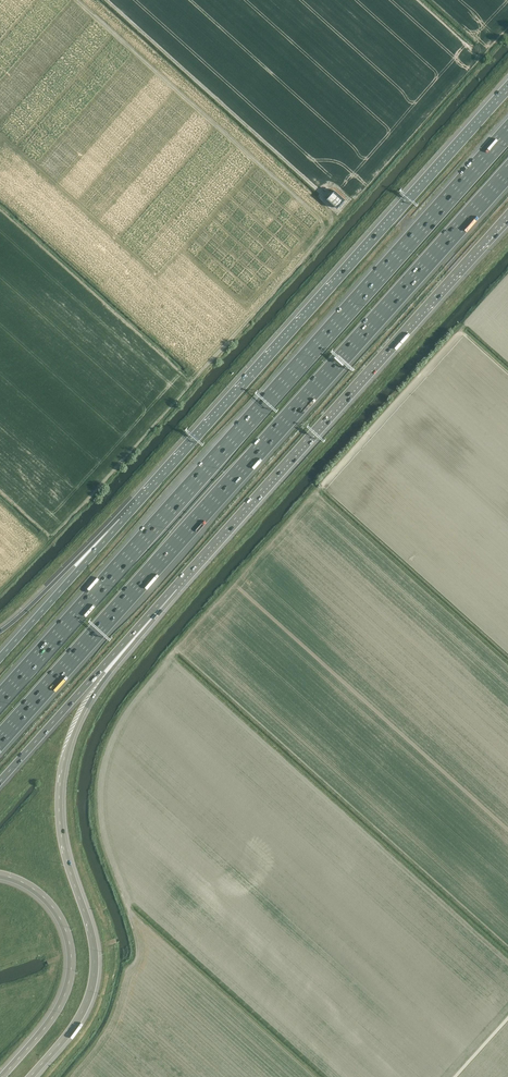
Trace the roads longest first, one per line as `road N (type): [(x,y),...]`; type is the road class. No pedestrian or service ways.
road 1 (motorway): [(507,130),(0,699)]
road 2 (motorway): [(0,741),(507,174)]
road 3 (motorway): [(507,90),(122,520)]
road 4 (motorway): [(30,1076),(75,1023),(94,975),(91,935),(61,836),(64,759),(97,690),(175,586)]
road 5 (motorway): [(175,586),(507,214)]
road 6 (motorway): [(0,781),(175,586)]
road 7 (motorway): [(0,874),(53,907),(71,956),(59,1006),(2,1076)]
road 8 (motorway): [(122,520),(0,658)]
road 9 (motorway): [(122,520),(0,629)]

